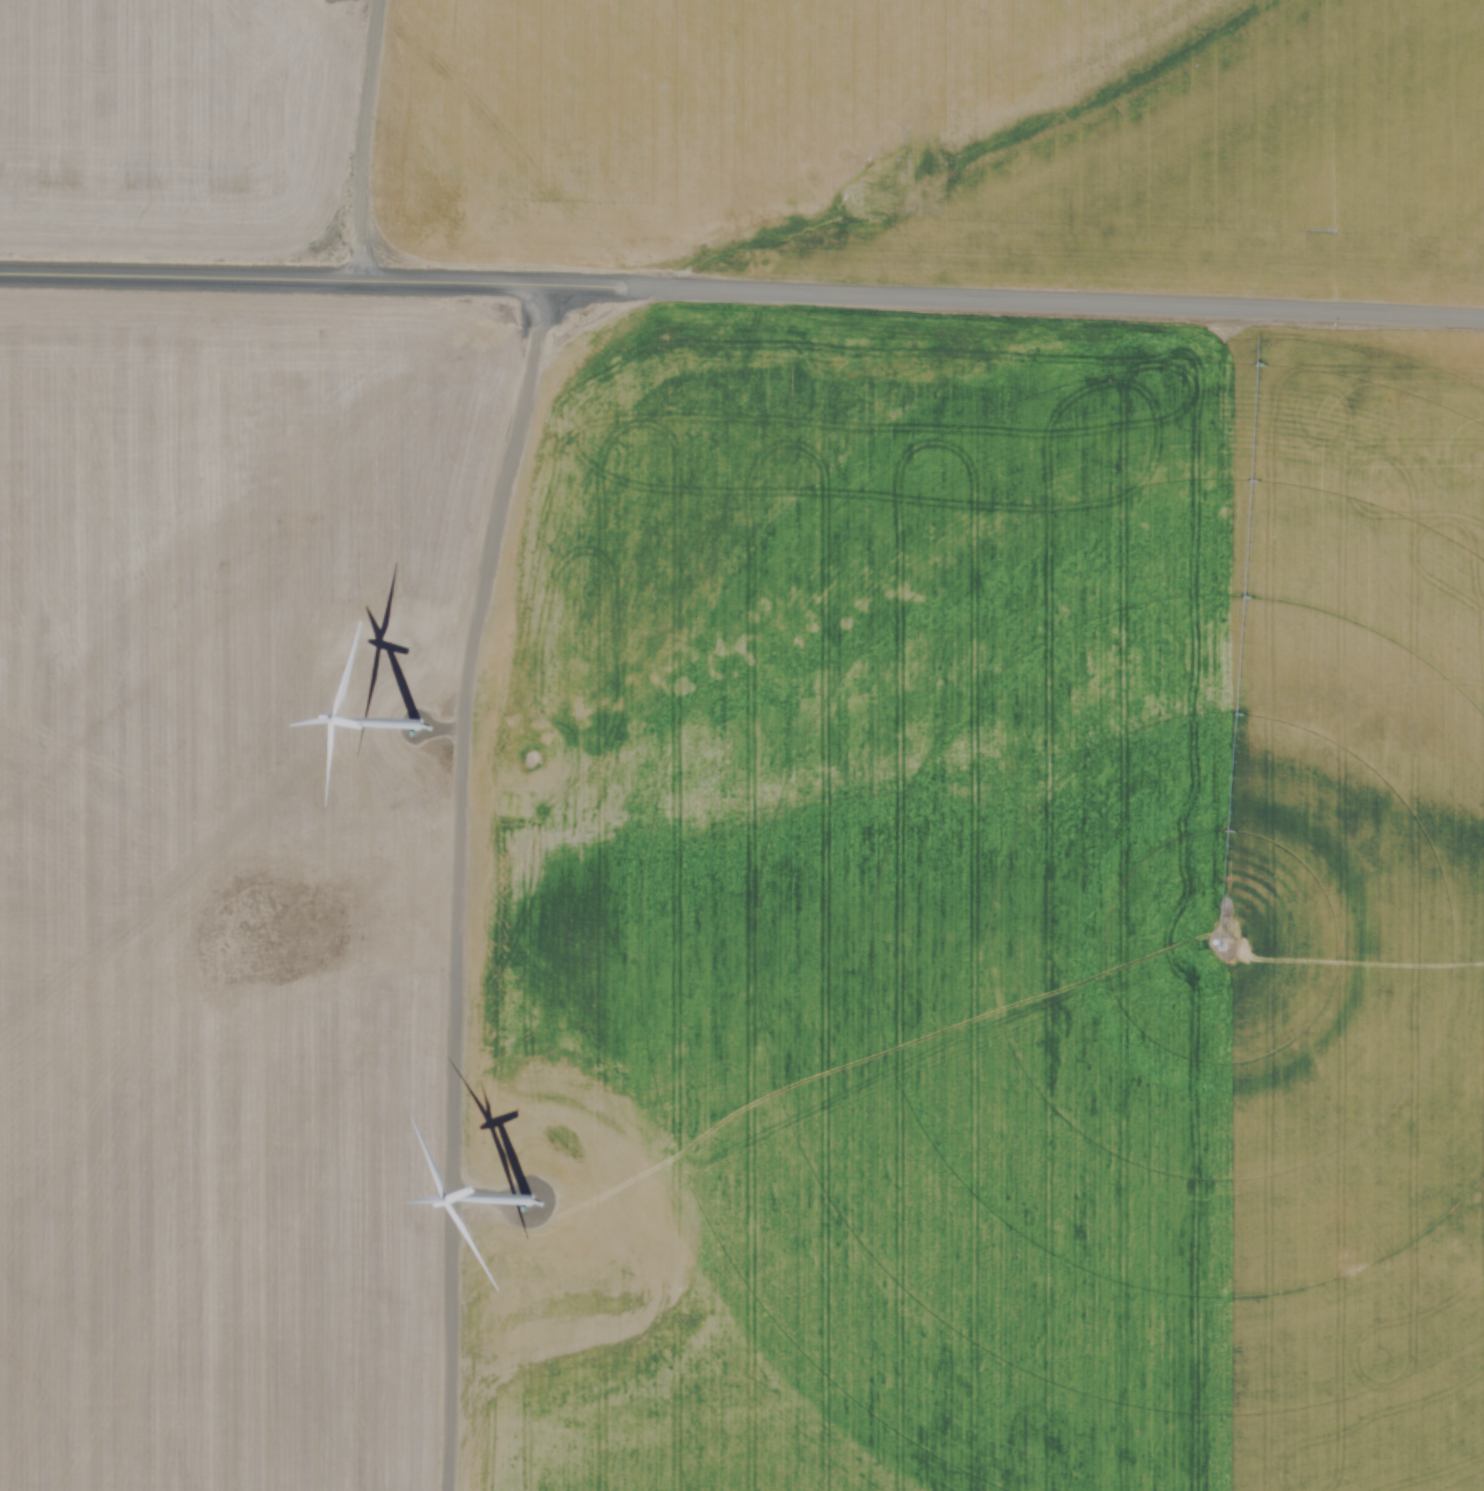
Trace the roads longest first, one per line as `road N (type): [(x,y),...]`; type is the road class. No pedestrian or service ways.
road 1 (residential): [(1483,312),(626,285)]
road 2 (residential): [(626,285),(0,269)]

